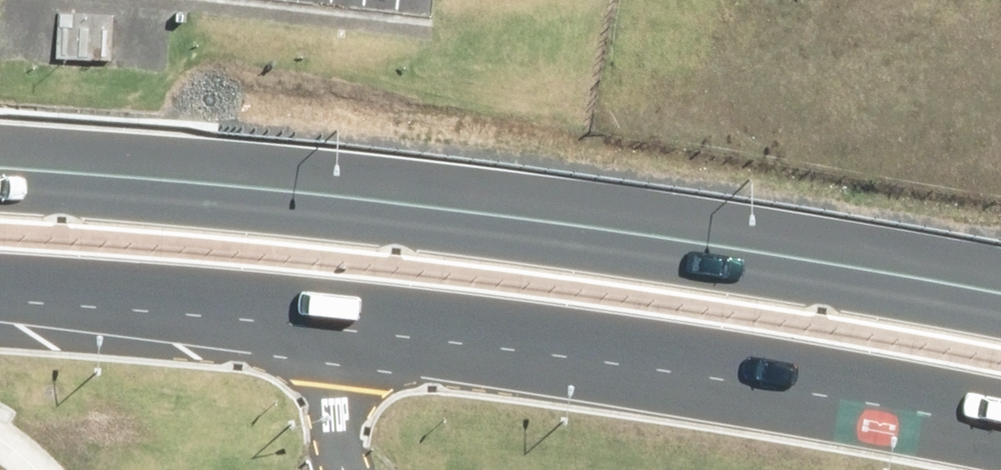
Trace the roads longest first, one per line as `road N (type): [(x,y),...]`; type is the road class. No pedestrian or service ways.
road 1 (primary): [(0,161),(418,184),(851,256),(1000,290)]
road 2 (primary): [(1000,417),(750,367),(0,279)]

